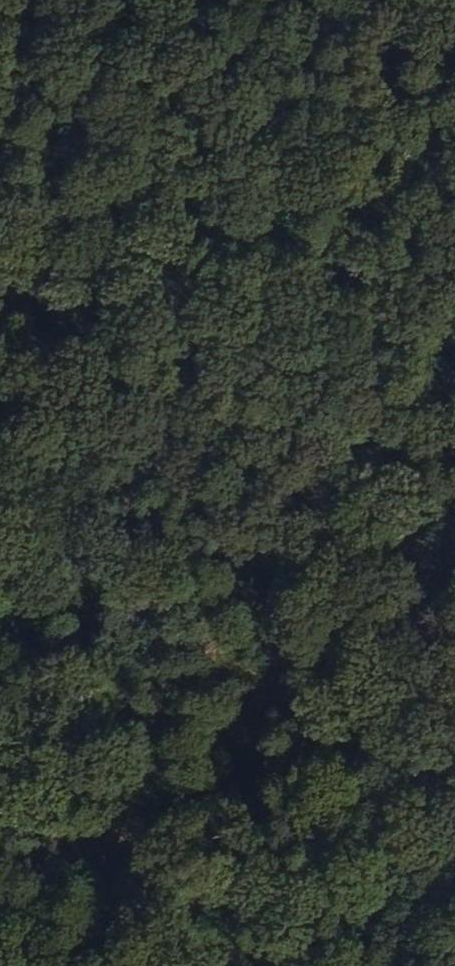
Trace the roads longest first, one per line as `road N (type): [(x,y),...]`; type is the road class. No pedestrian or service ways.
road 1 (track): [(0,805),(61,861),(210,965)]

